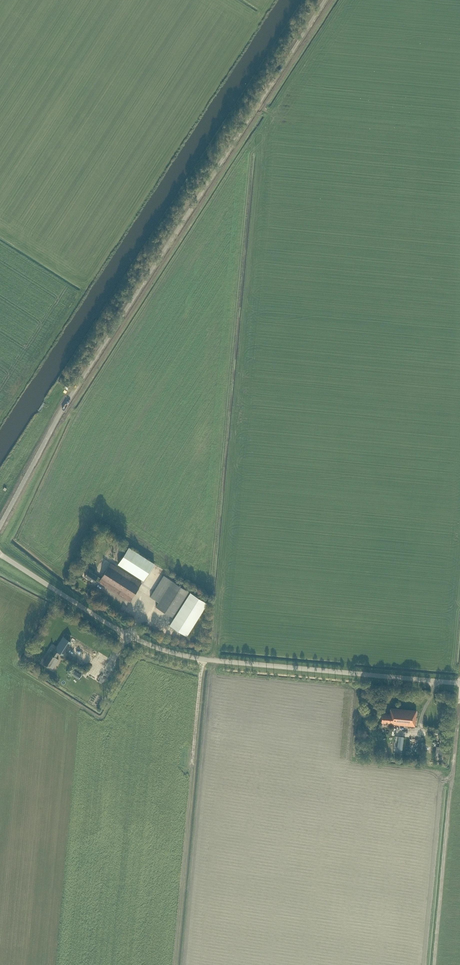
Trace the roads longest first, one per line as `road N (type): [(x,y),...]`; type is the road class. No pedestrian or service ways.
road 1 (unclassified): [(0,528),(67,402),(325,0)]
road 2 (unclassified): [(459,684),(176,654),(118,630),(0,555)]
road 3 (track): [(173,964),(203,659)]
road 4 (track): [(229,476),(211,660)]

